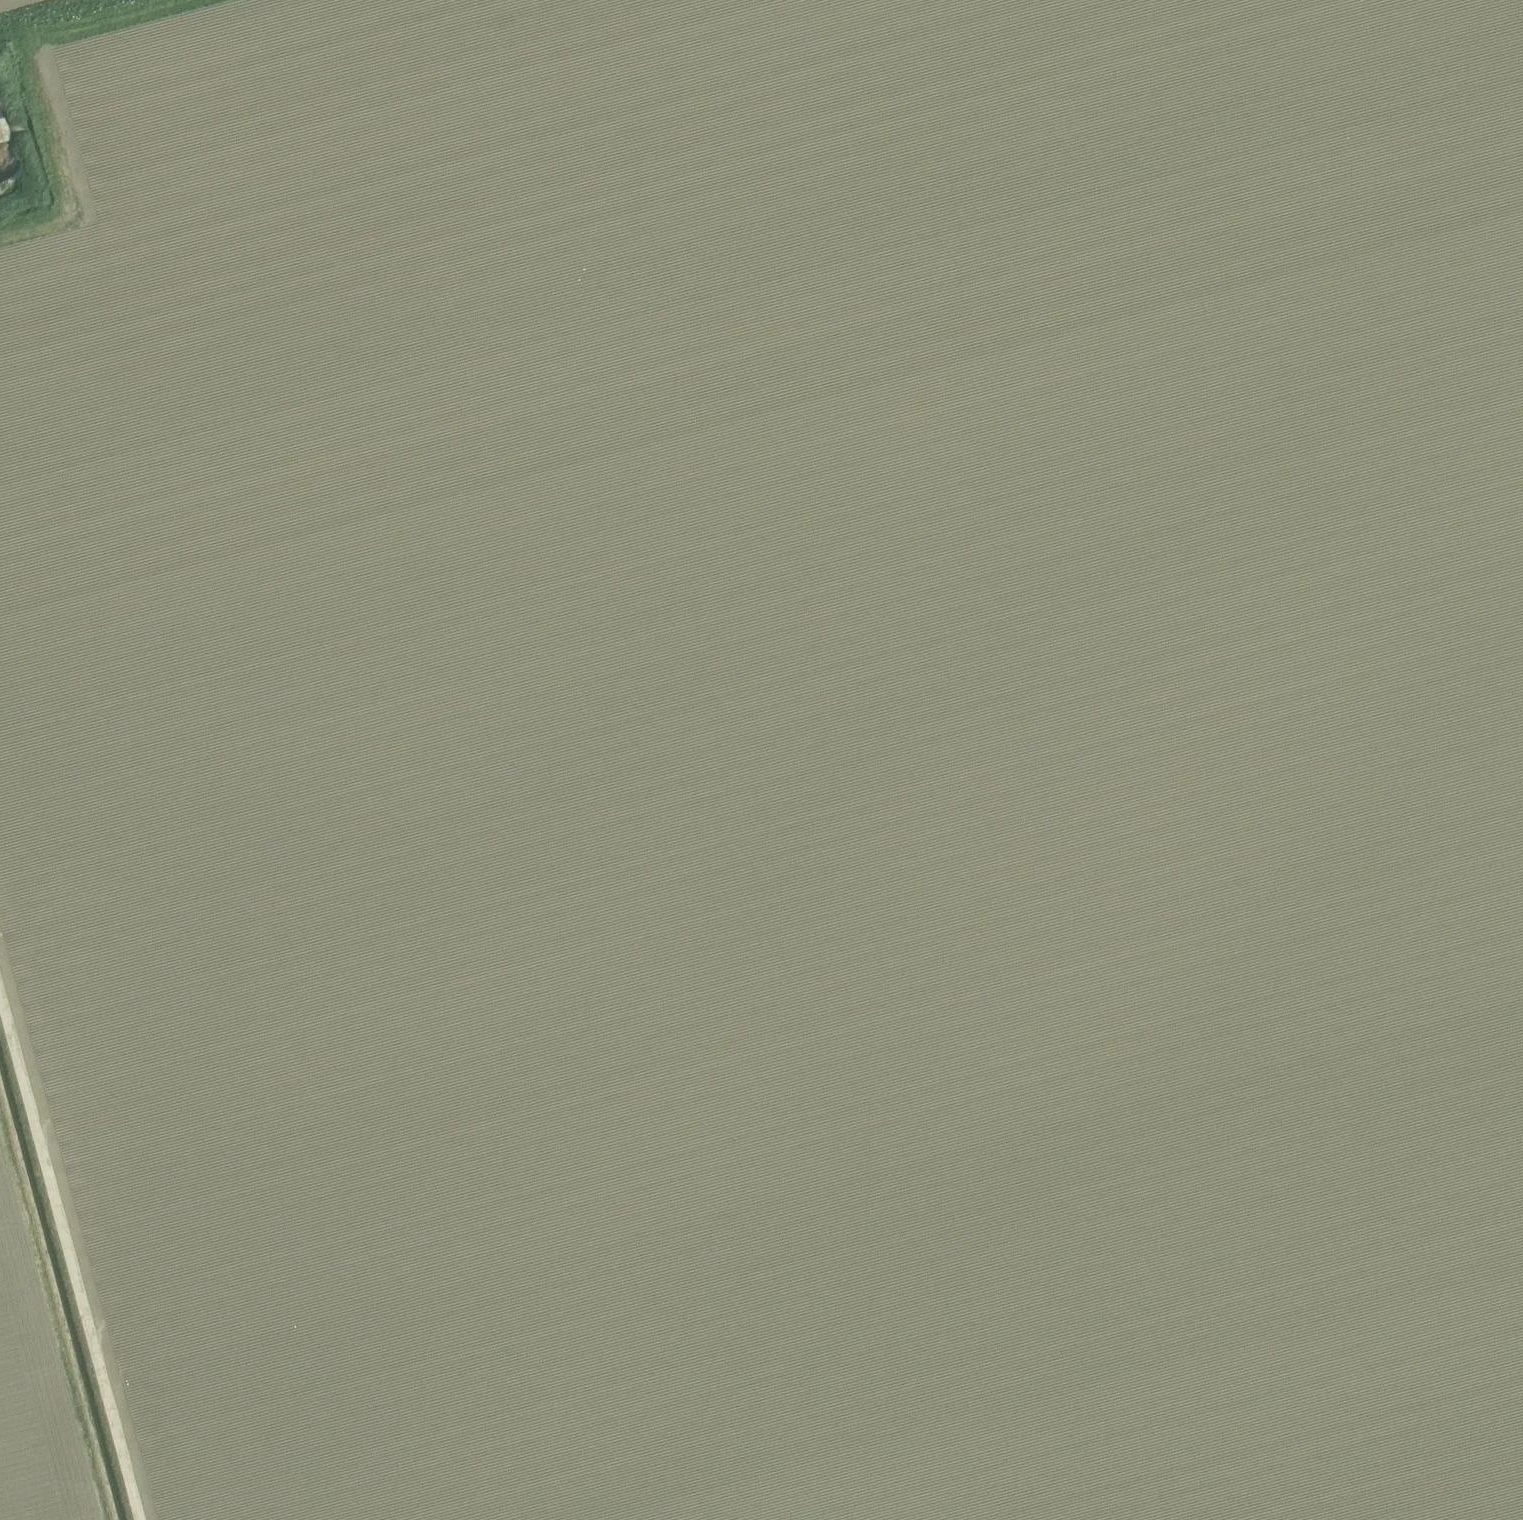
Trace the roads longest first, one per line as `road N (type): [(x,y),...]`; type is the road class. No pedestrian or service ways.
road 1 (unclassified): [(141,1519),(0,991)]

